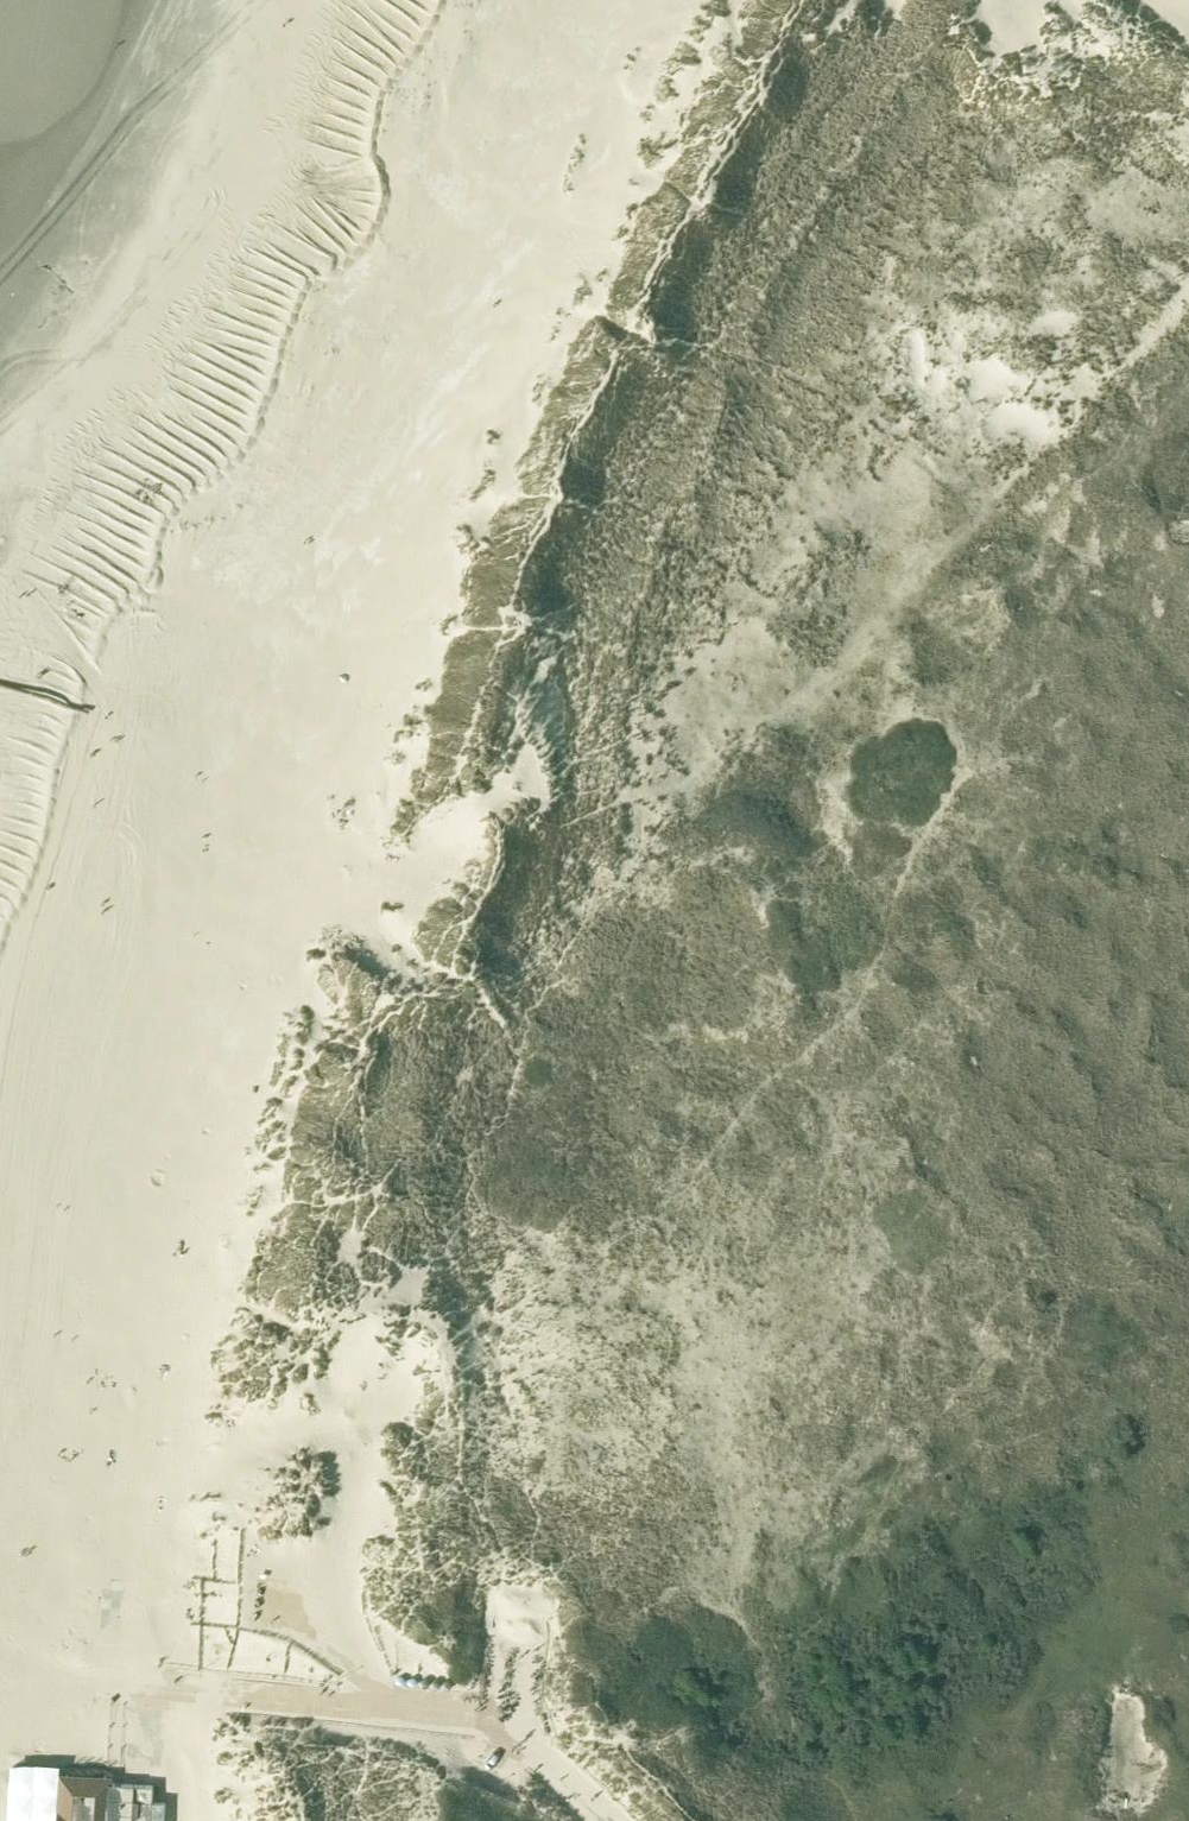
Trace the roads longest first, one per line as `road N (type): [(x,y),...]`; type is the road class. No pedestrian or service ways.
road 1 (track): [(505,1721),(1,1673)]
road 2 (unclassified): [(610,1820),(505,1721)]

